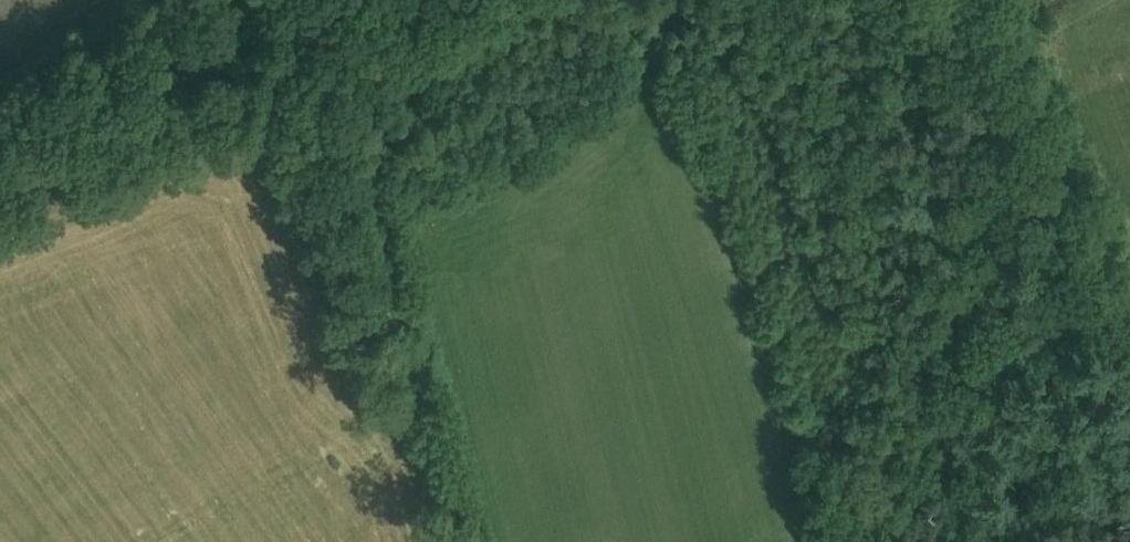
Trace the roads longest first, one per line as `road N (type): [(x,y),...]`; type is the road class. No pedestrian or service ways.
road 1 (track): [(676,0),(672,11),(734,62),(781,149),(817,263),(918,486),(926,541)]

